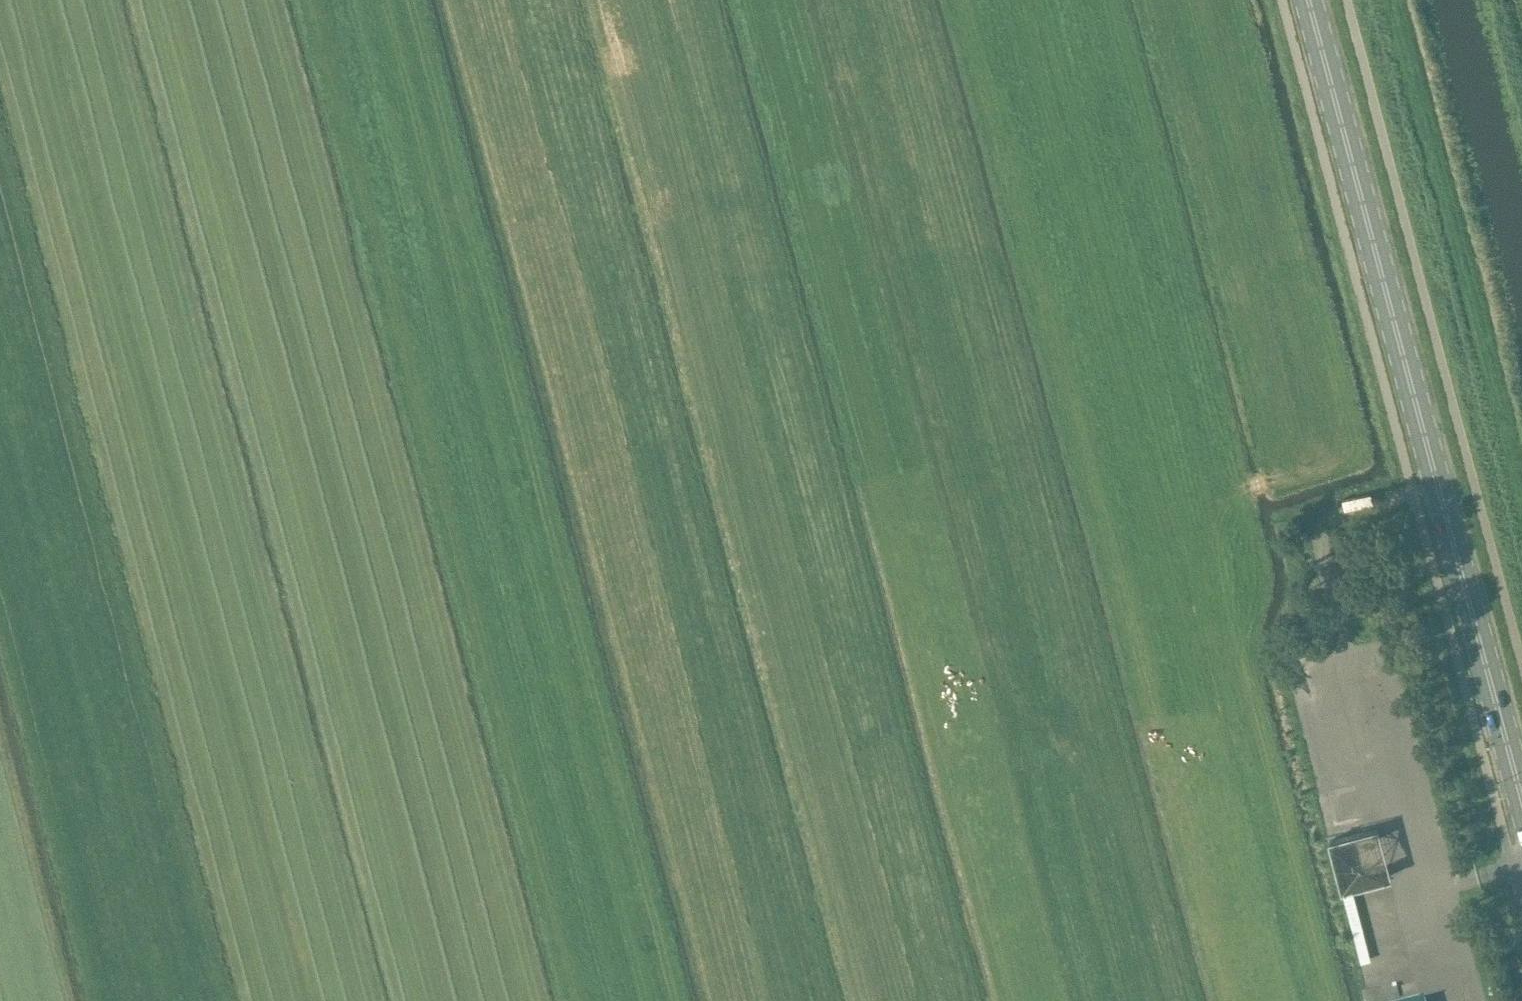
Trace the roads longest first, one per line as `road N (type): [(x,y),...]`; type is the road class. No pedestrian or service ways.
road 1 (primary): [(1521,793),(1310,0)]
road 2 (track): [(1336,662),(1315,568),(1343,524),(1443,499)]

